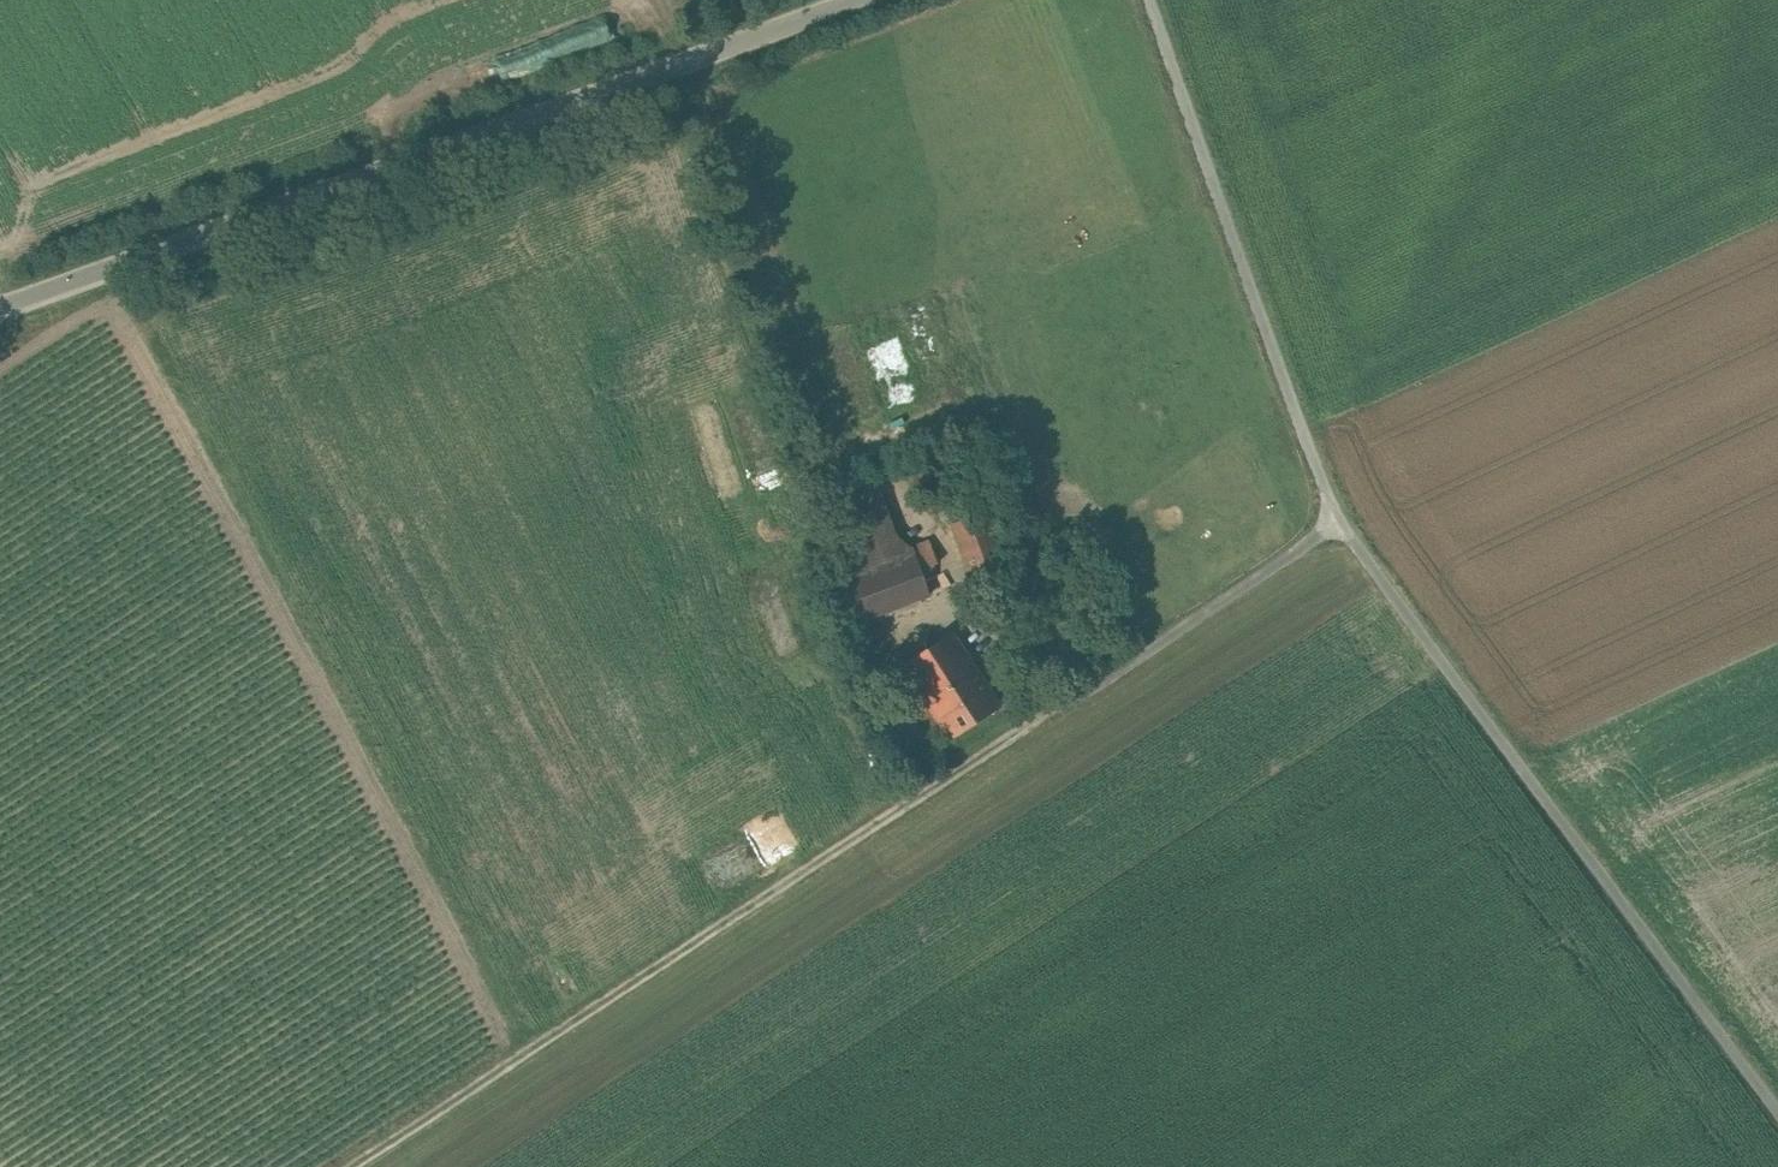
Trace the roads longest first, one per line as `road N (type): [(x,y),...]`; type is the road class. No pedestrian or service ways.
road 1 (unclassified): [(1149,0),(1338,523),(1777,1109)]
road 2 (track): [(1338,523),(548,1013),(323,1166)]
road 3 (unclassified): [(0,305),(853,0)]

